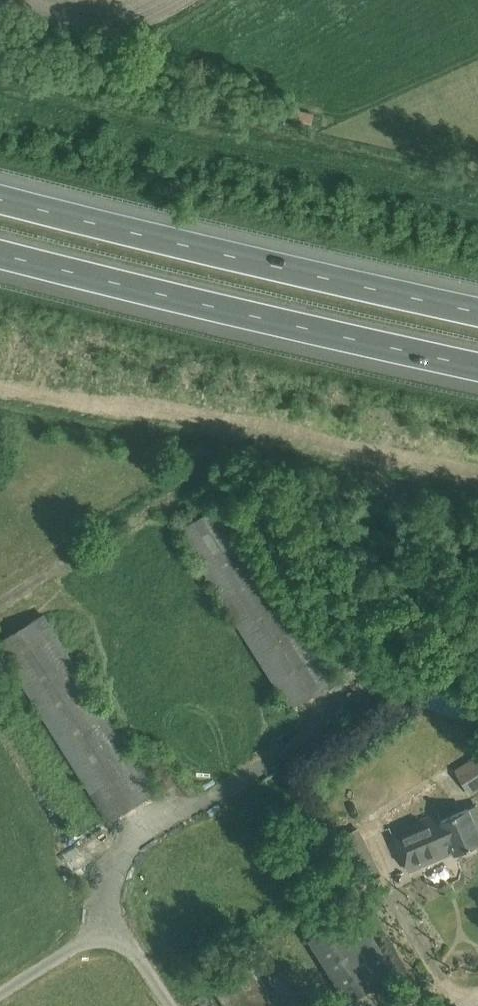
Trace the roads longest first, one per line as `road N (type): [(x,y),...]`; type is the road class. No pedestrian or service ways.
road 1 (motorway): [(477,312),(0,199)]
road 2 (motorway): [(0,253),(477,364)]

